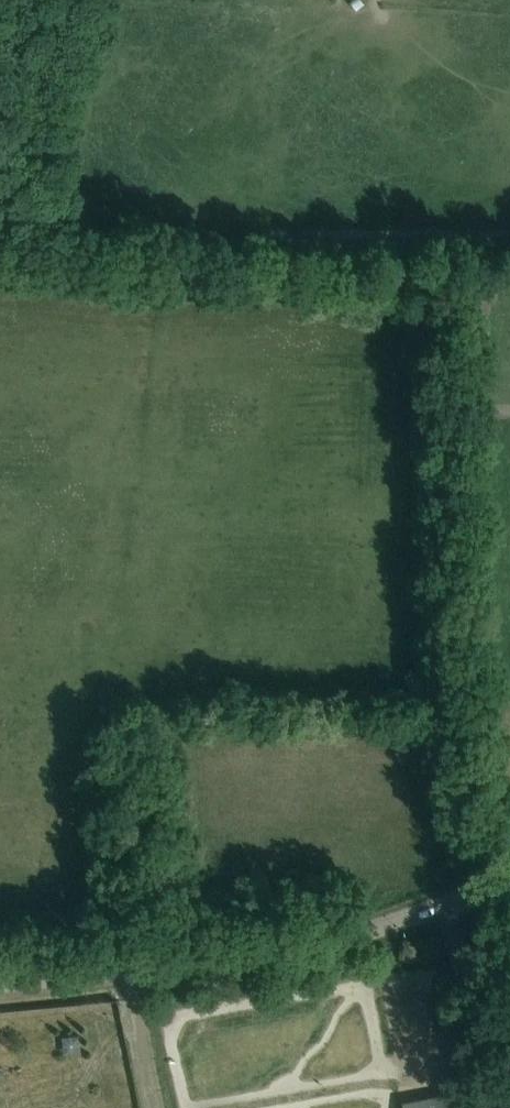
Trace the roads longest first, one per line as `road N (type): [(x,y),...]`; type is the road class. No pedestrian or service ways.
road 1 (unclassified): [(0,981),(283,943),(421,911),(509,878)]

